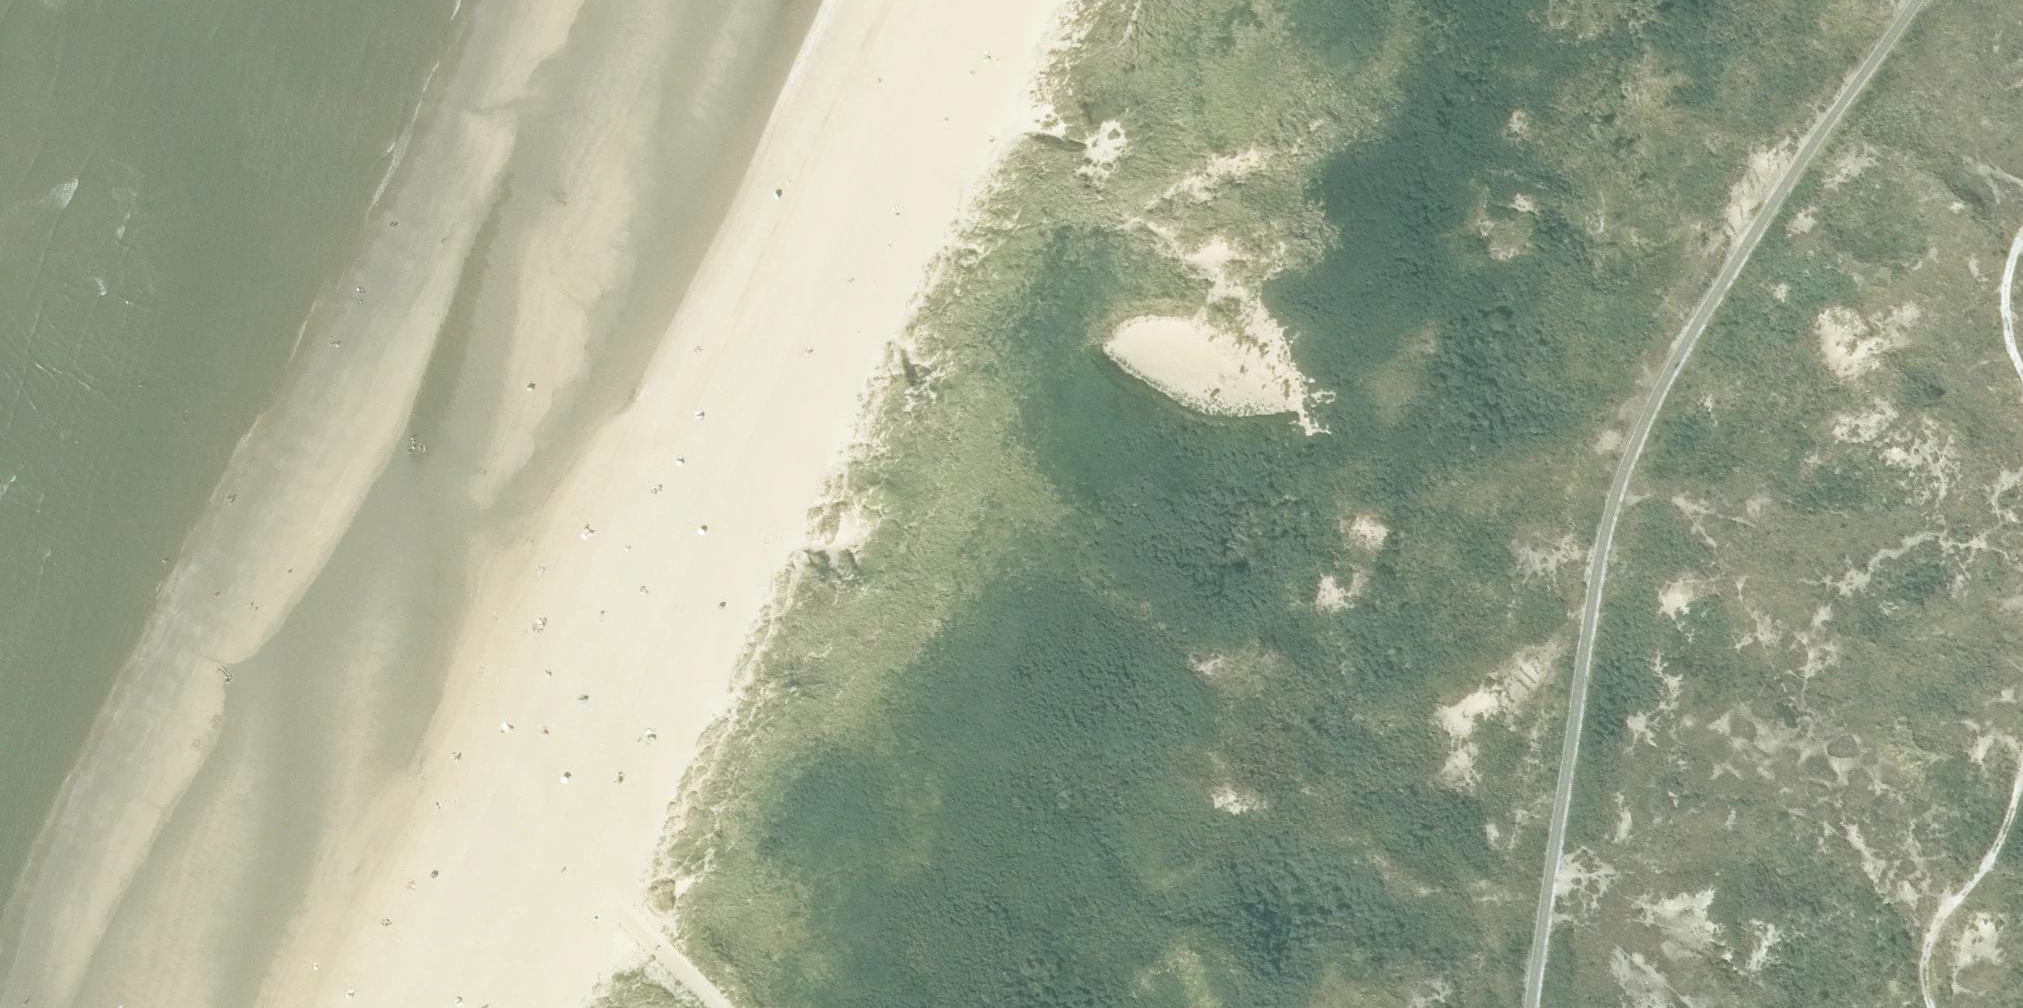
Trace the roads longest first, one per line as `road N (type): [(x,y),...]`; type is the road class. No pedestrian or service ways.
road 1 (track): [(1932,1007),(1924,972),(1930,931),(1997,846),(2022,766)]
road 2 (track): [(2022,376),(2005,303),(2022,233)]

